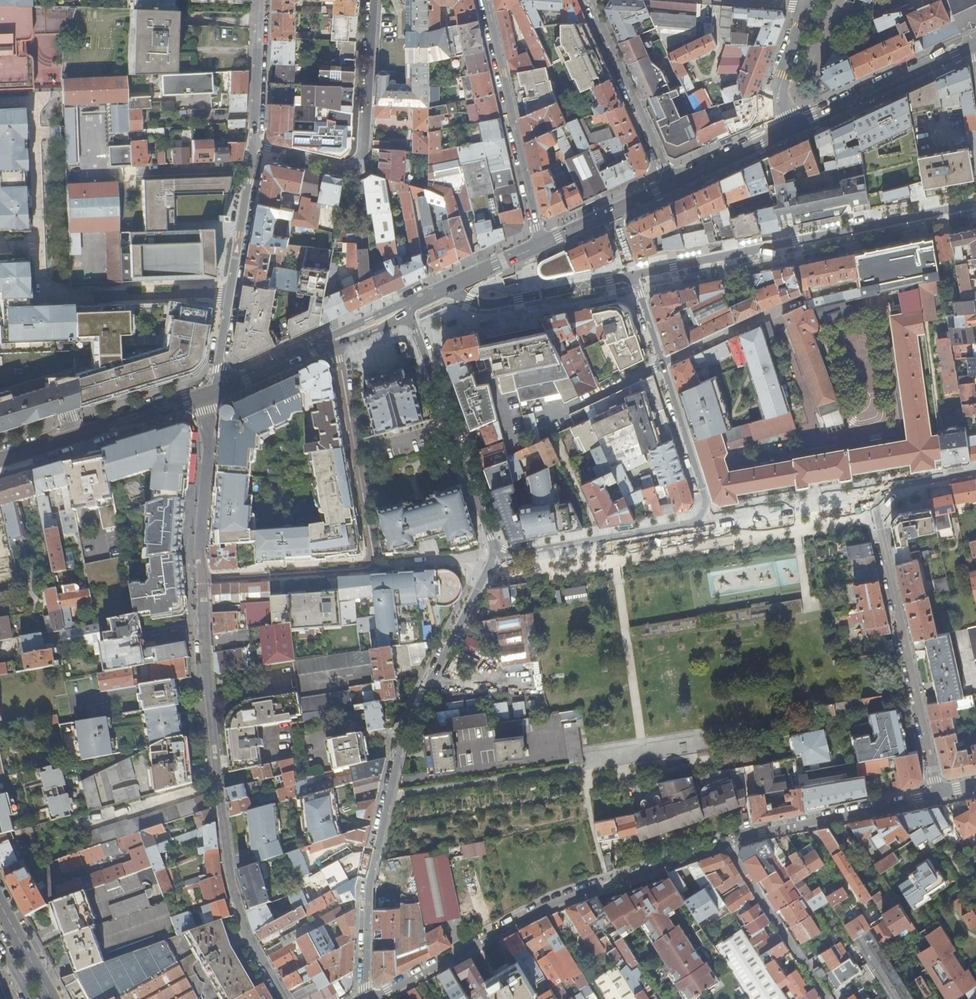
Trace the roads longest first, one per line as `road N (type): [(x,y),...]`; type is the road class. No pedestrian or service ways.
road 1 (residential): [(940,796),(741,839),(586,892),(371,998)]
road 2 (residential): [(494,544),(406,727),(368,888),(366,998)]
road 3 (residential): [(281,998),(248,940),(212,778),(200,581)]
road 4 (residential): [(200,581),(377,567),(337,340)]
road 5 (tertiary): [(975,205),(633,278)]
road 6 (residential): [(940,796),(881,530)]
road 7 (residential): [(375,0),(362,159),(344,165),(255,146)]
road 8 (residential): [(411,308),(494,544)]
road 9 (residential): [(486,0),(541,244)]
road 10 (residential): [(701,516),(705,500),(633,278)]
road 11 (secondary): [(209,393),(0,458)]
road 12 (secondary): [(974,45),(778,135)]
road 13 (residential): [(494,544),(521,552),(701,516)]
road 14 (residential): [(674,183),(590,0)]
road 15 (tertiary): [(633,278),(482,306),(446,291)]
road 16 (residential): [(209,393),(200,581)]
road 17 (residential): [(226,299),(255,146)]
road 18 (secondary): [(674,183),(541,244)]
road 19 (residential): [(255,146),(260,0)]
road 20 (secondary): [(337,340),(209,393)]
road 21 (residential): [(808,6),(771,108),(778,135)]
road 22 (residential): [(226,299),(98,296)]

